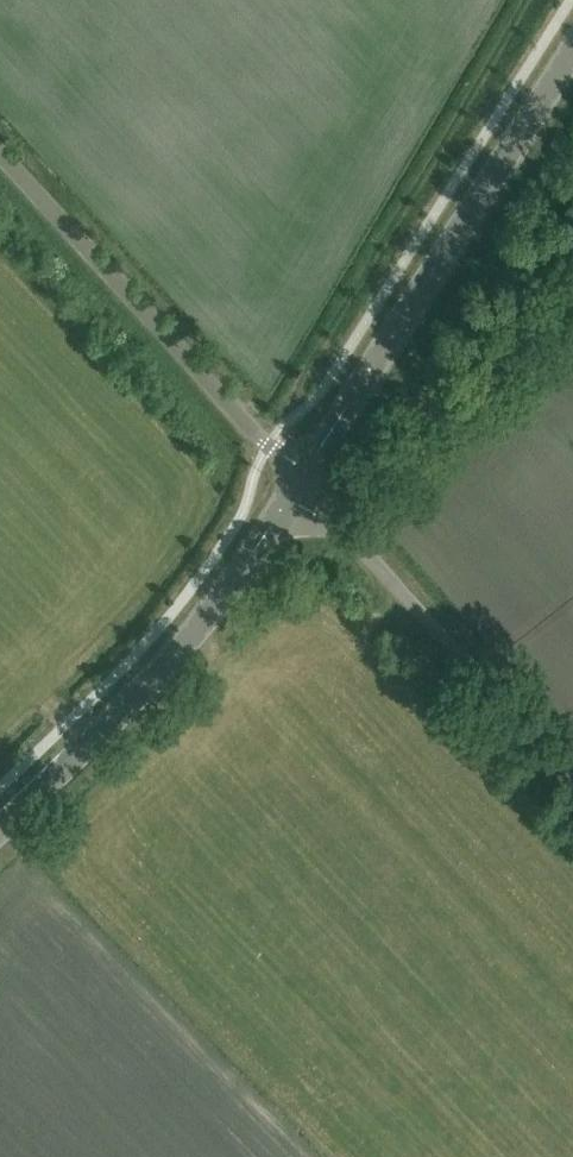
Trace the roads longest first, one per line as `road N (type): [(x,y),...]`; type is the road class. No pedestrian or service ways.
road 1 (tertiary): [(299,477),(572,49)]
road 2 (tertiary): [(0,837),(178,657),(299,477)]
road 3 (unclassified): [(299,477),(0,152)]
road 4 (unclassified): [(572,776),(299,477)]
road 5 (track): [(572,280),(362,486),(327,509)]

